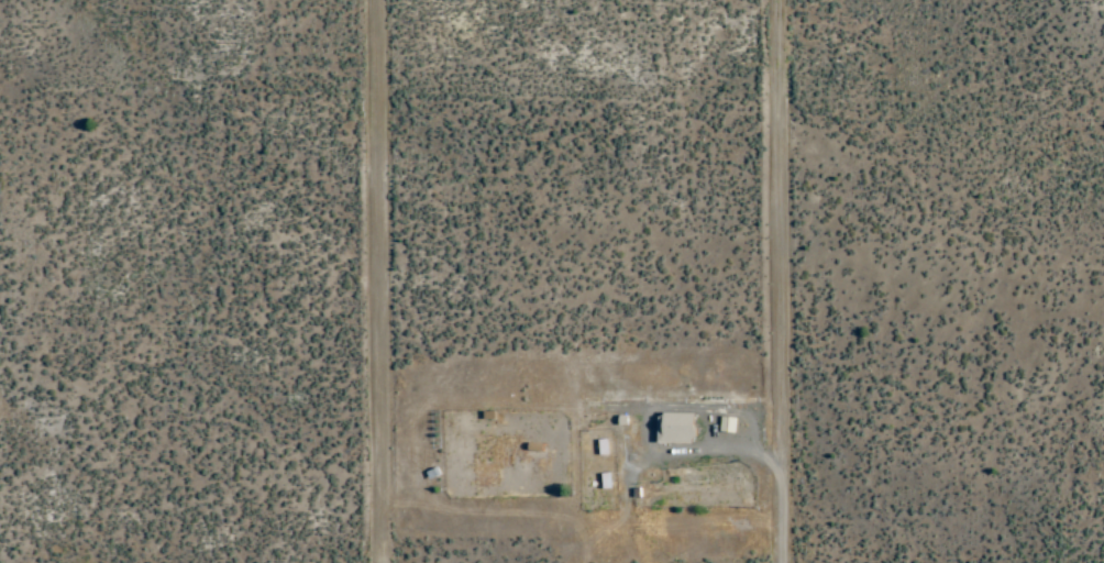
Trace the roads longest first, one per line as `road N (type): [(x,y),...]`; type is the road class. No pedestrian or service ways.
road 1 (residential): [(386,562),(381,0)]
road 2 (residential): [(780,562),(776,0)]

